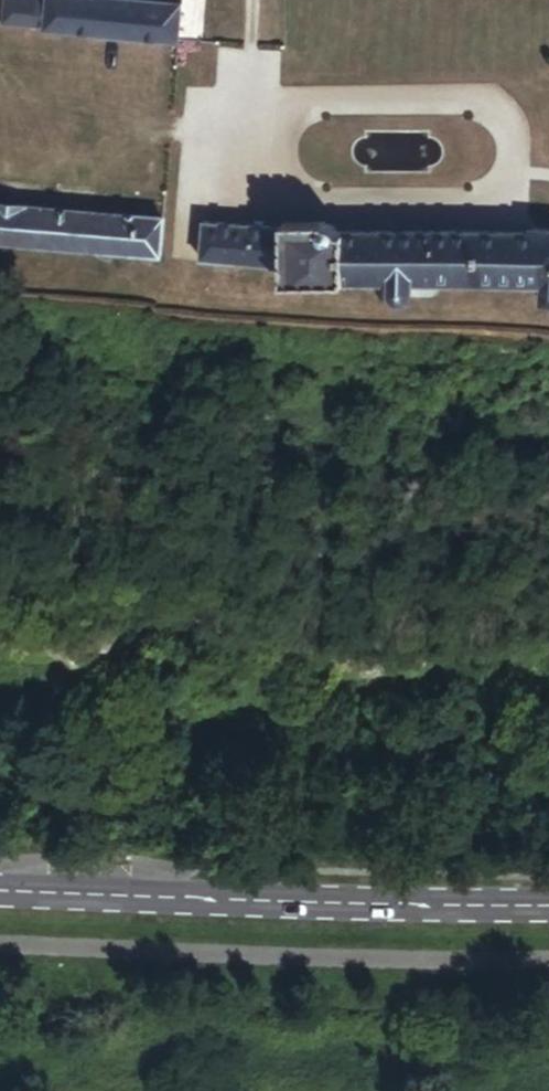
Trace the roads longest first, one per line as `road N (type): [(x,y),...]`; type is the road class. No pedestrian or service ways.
road 1 (secondary): [(0,892),(548,902)]

